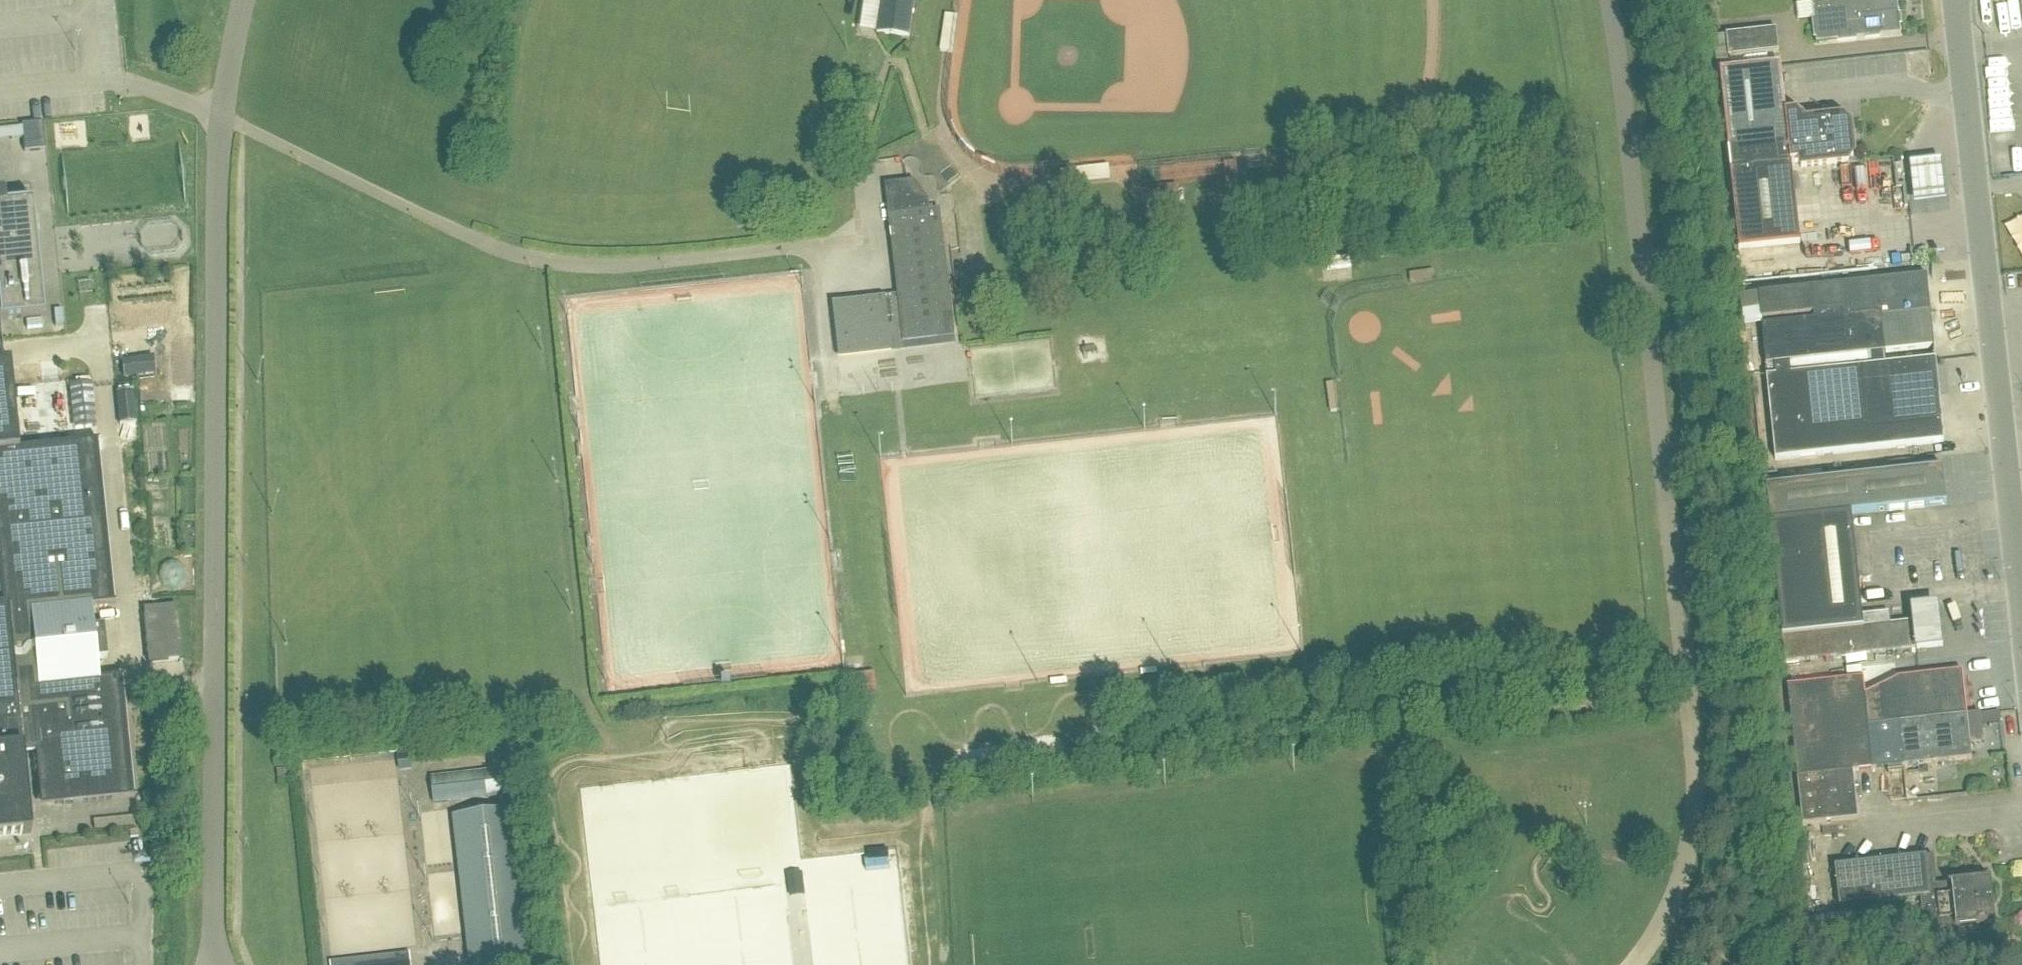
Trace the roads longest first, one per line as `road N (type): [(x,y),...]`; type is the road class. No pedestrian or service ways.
road 1 (unclassified): [(2021,575),(1960,0)]

